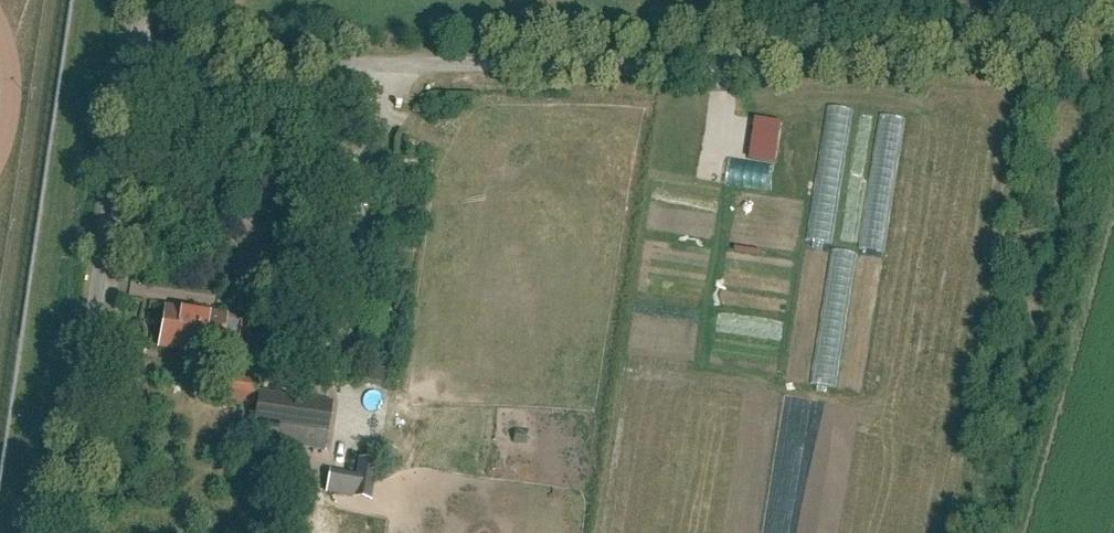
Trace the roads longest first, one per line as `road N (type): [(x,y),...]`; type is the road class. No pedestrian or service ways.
road 1 (unclassified): [(746,0),(723,34),(685,53),(638,59),(149,60)]
road 2 (unclassified): [(68,532),(149,60)]
road 3 (track): [(1100,0),(1043,58),(728,71)]

